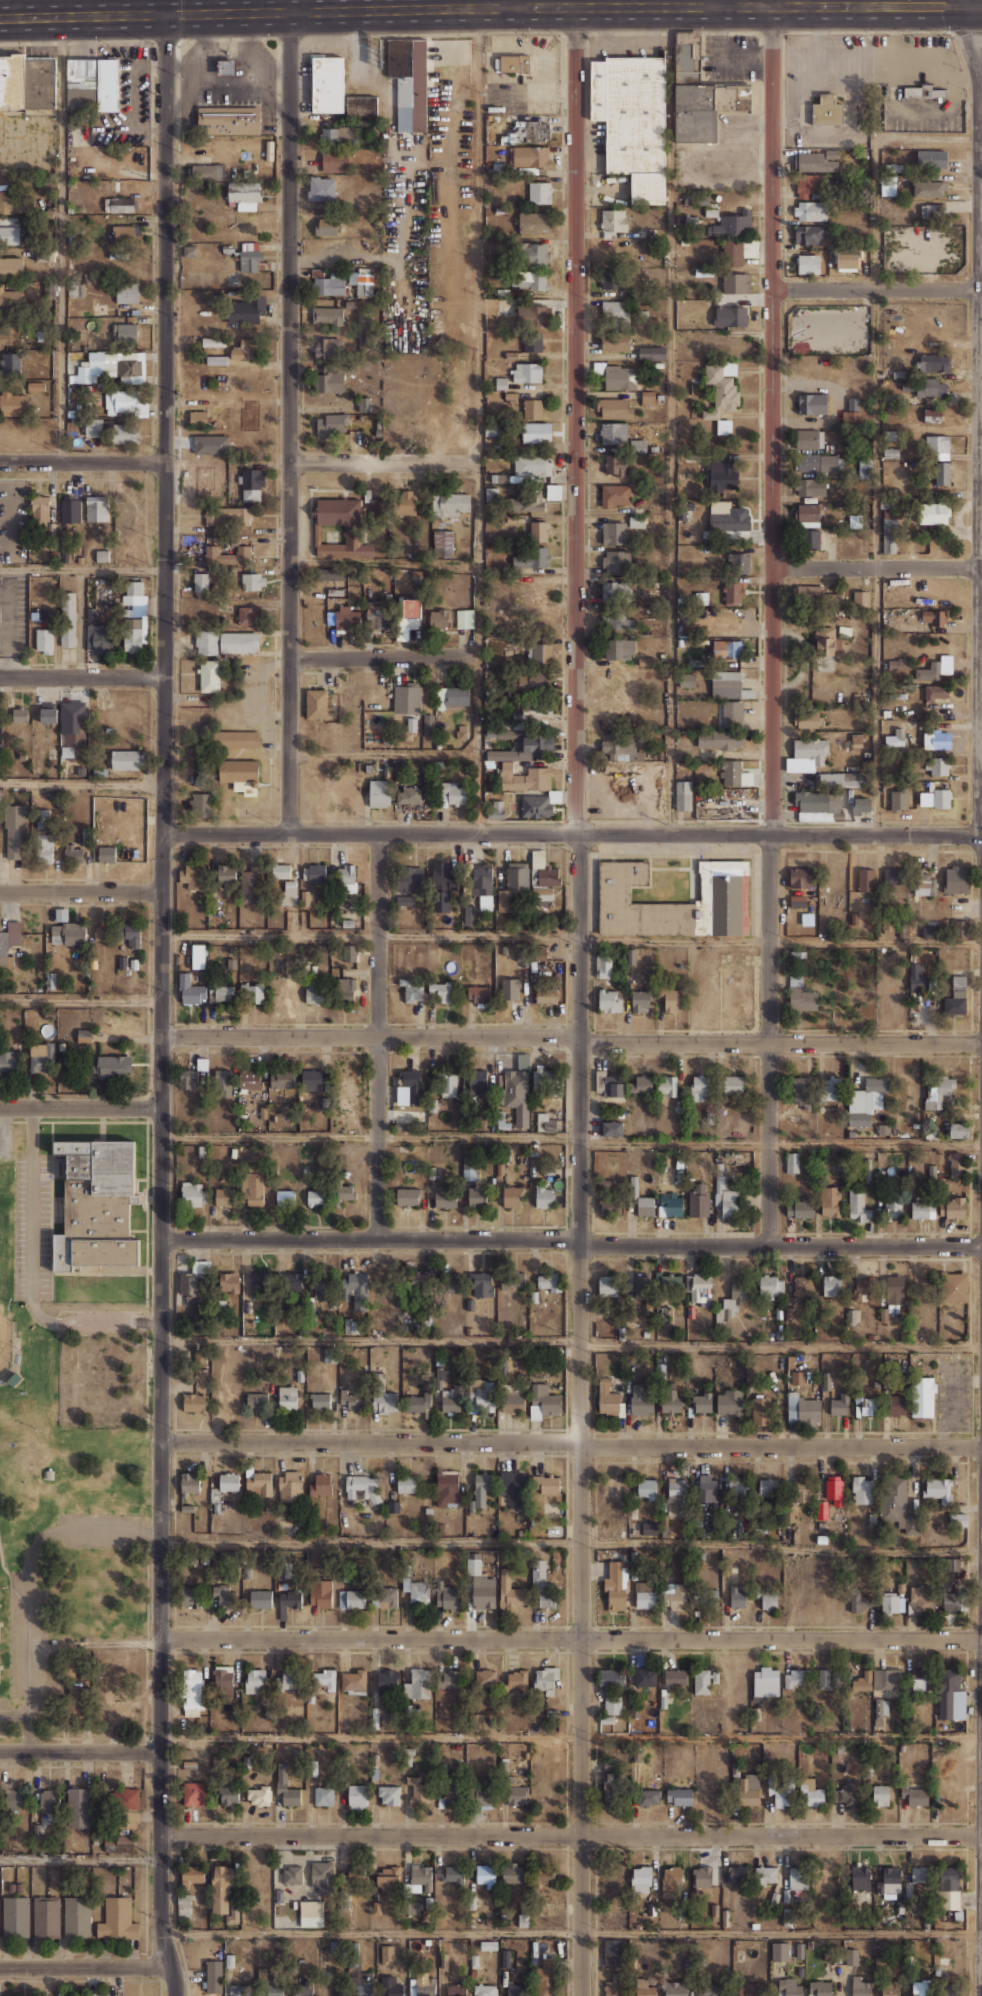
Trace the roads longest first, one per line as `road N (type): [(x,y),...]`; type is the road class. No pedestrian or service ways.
road 1 (residential): [(576,5),(581,1995)]
road 2 (residential): [(165,13),(160,1917),(177,1995)]
road 3 (residential): [(774,4),(769,1245)]
road 4 (tertiary): [(962,4),(977,79),(981,833)]
road 5 (residential): [(289,11),(287,833)]
road 6 (residential): [(981,1247),(160,1242)]
road 7 (residential): [(981,1444),(160,1442)]
road 8 (residential): [(981,1839),(161,1836)]
road 9 (residential): [(981,1639),(161,1639)]
road 10 (residential): [(981,1043),(162,1036)]
road 11 (residential): [(981,837),(163,833)]
road 12 (primary): [(289,11),(962,4)]
road 13 (residential): [(378,834),(378,1243)]
road 14 (primary): [(0,17),(289,11)]
road 15 (residential): [(981,569),(773,571)]
road 16 (residential): [(980,290),(773,290)]
road 17 (residential): [(479,654),(289,659)]
road 18 (residential): [(479,463),(289,462)]
road 19 (residential): [(171,1965),(0,1966)]
road 20 (residential): [(165,463),(0,463)]
road 21 (residential): [(164,678),(0,678)]
road 22 (residential): [(162,894),(0,894)]
road 23 (residential): [(161,1111),(0,1109)]
road 24 (residential): [(161,1752),(0,1752)]

